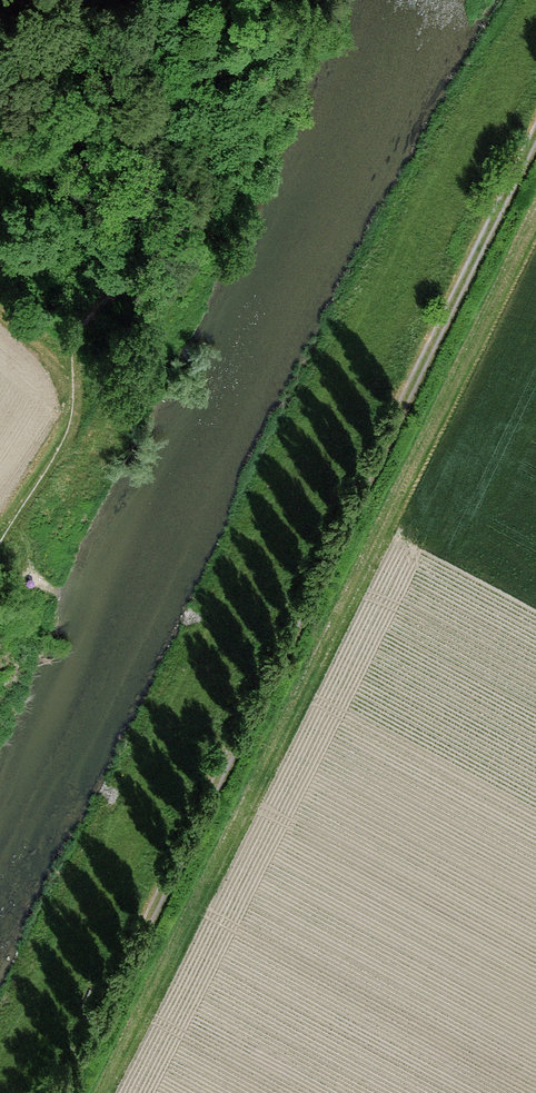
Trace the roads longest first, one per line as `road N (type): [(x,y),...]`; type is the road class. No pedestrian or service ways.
road 1 (track): [(535,133),(61,1092)]
road 2 (track): [(535,231),(105,1092)]
road 3 (track): [(231,0),(193,208),(166,284),(0,539)]

